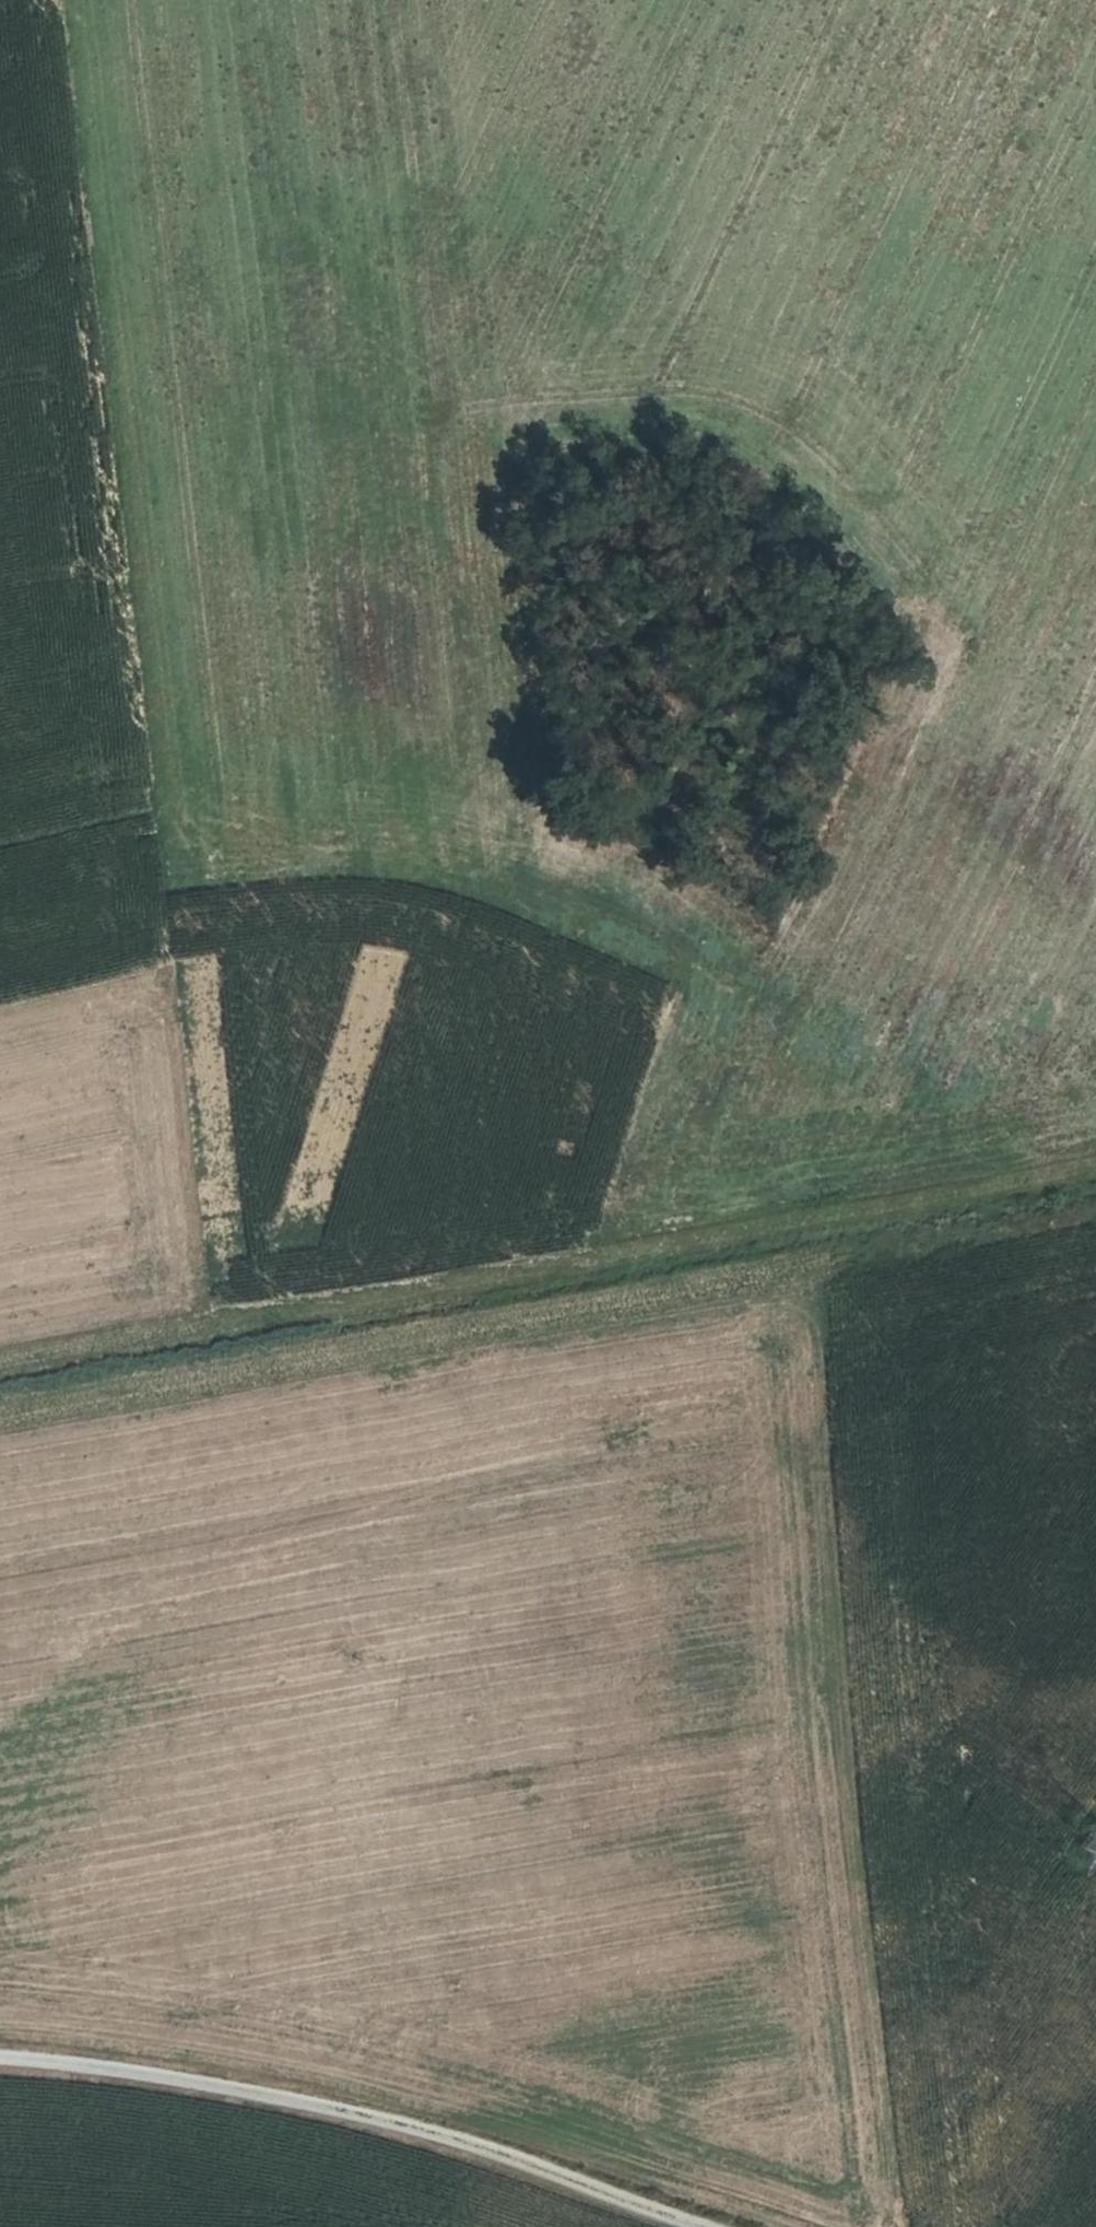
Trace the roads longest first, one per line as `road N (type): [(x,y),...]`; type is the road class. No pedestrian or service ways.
road 1 (track): [(0,2064),(241,2095),(462,2146),(680,2226)]

